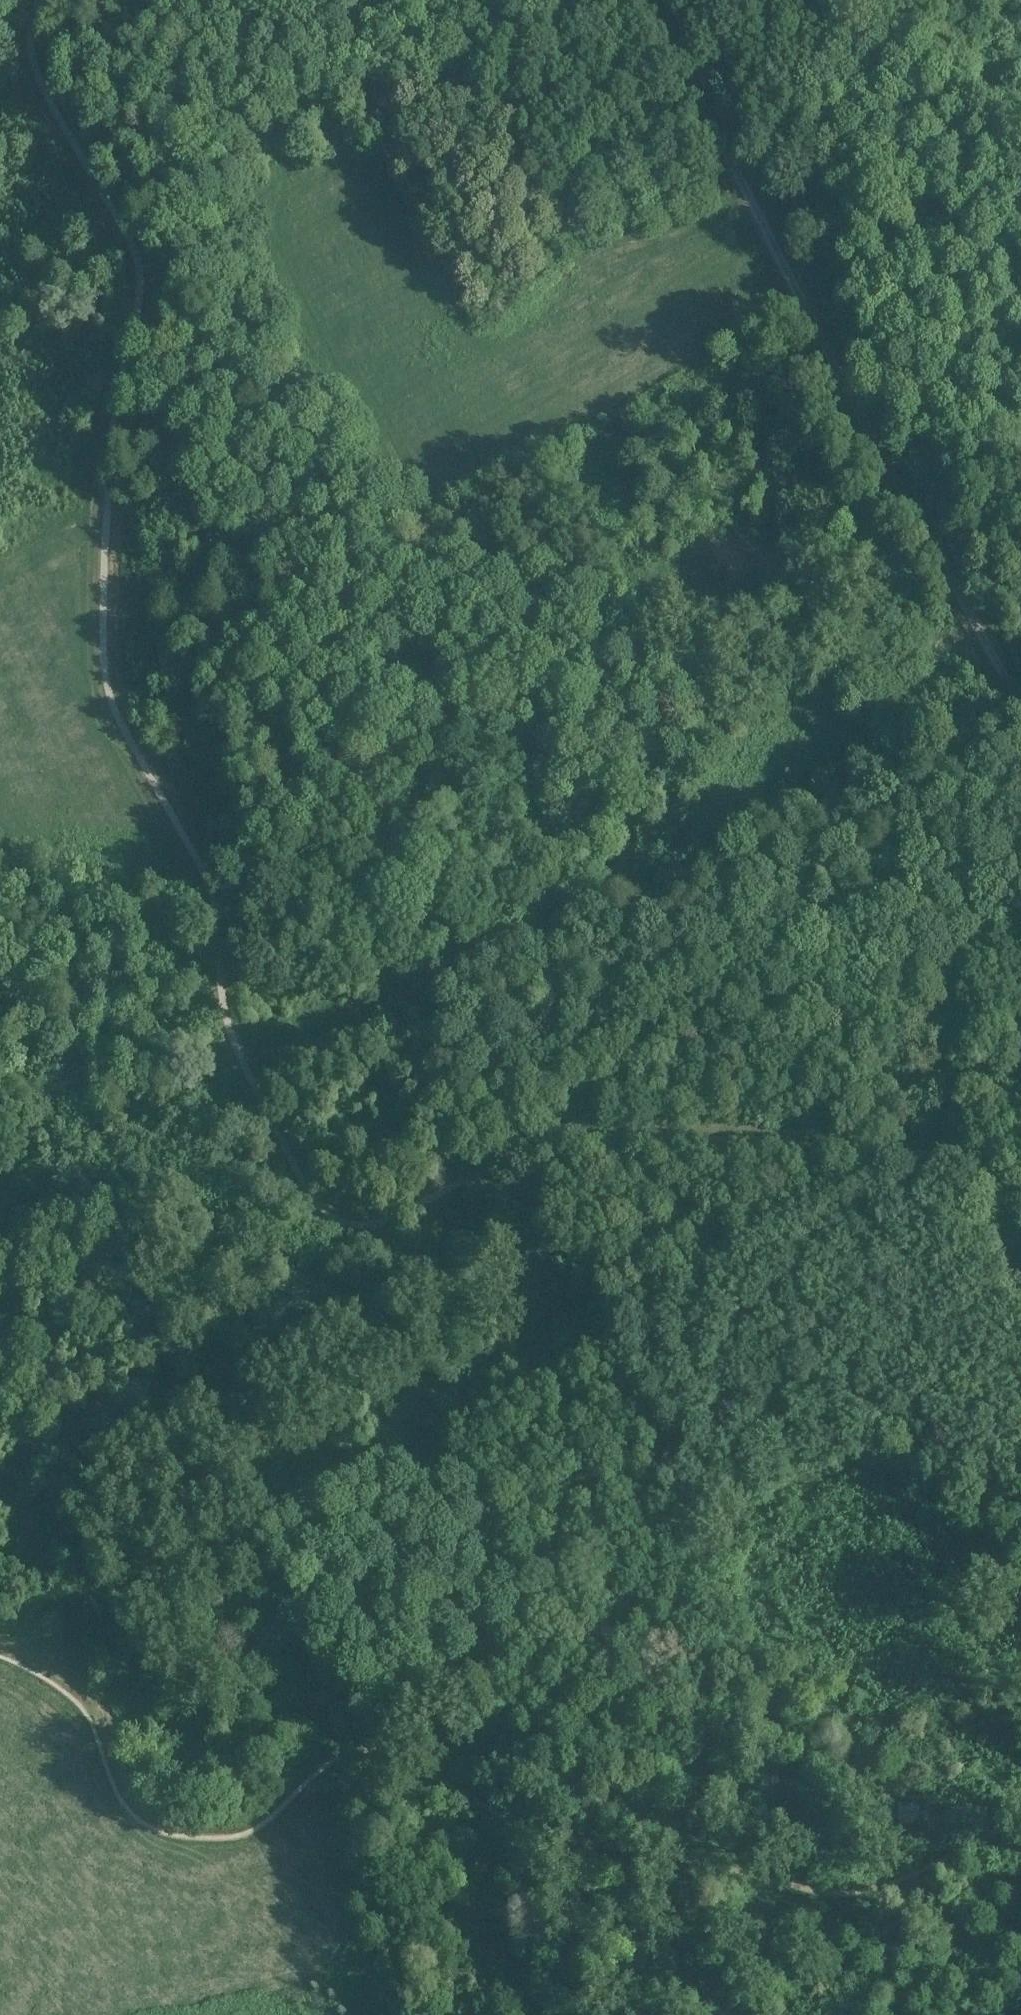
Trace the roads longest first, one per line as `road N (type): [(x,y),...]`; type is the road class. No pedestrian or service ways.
road 1 (track): [(1020,715),(645,0)]

